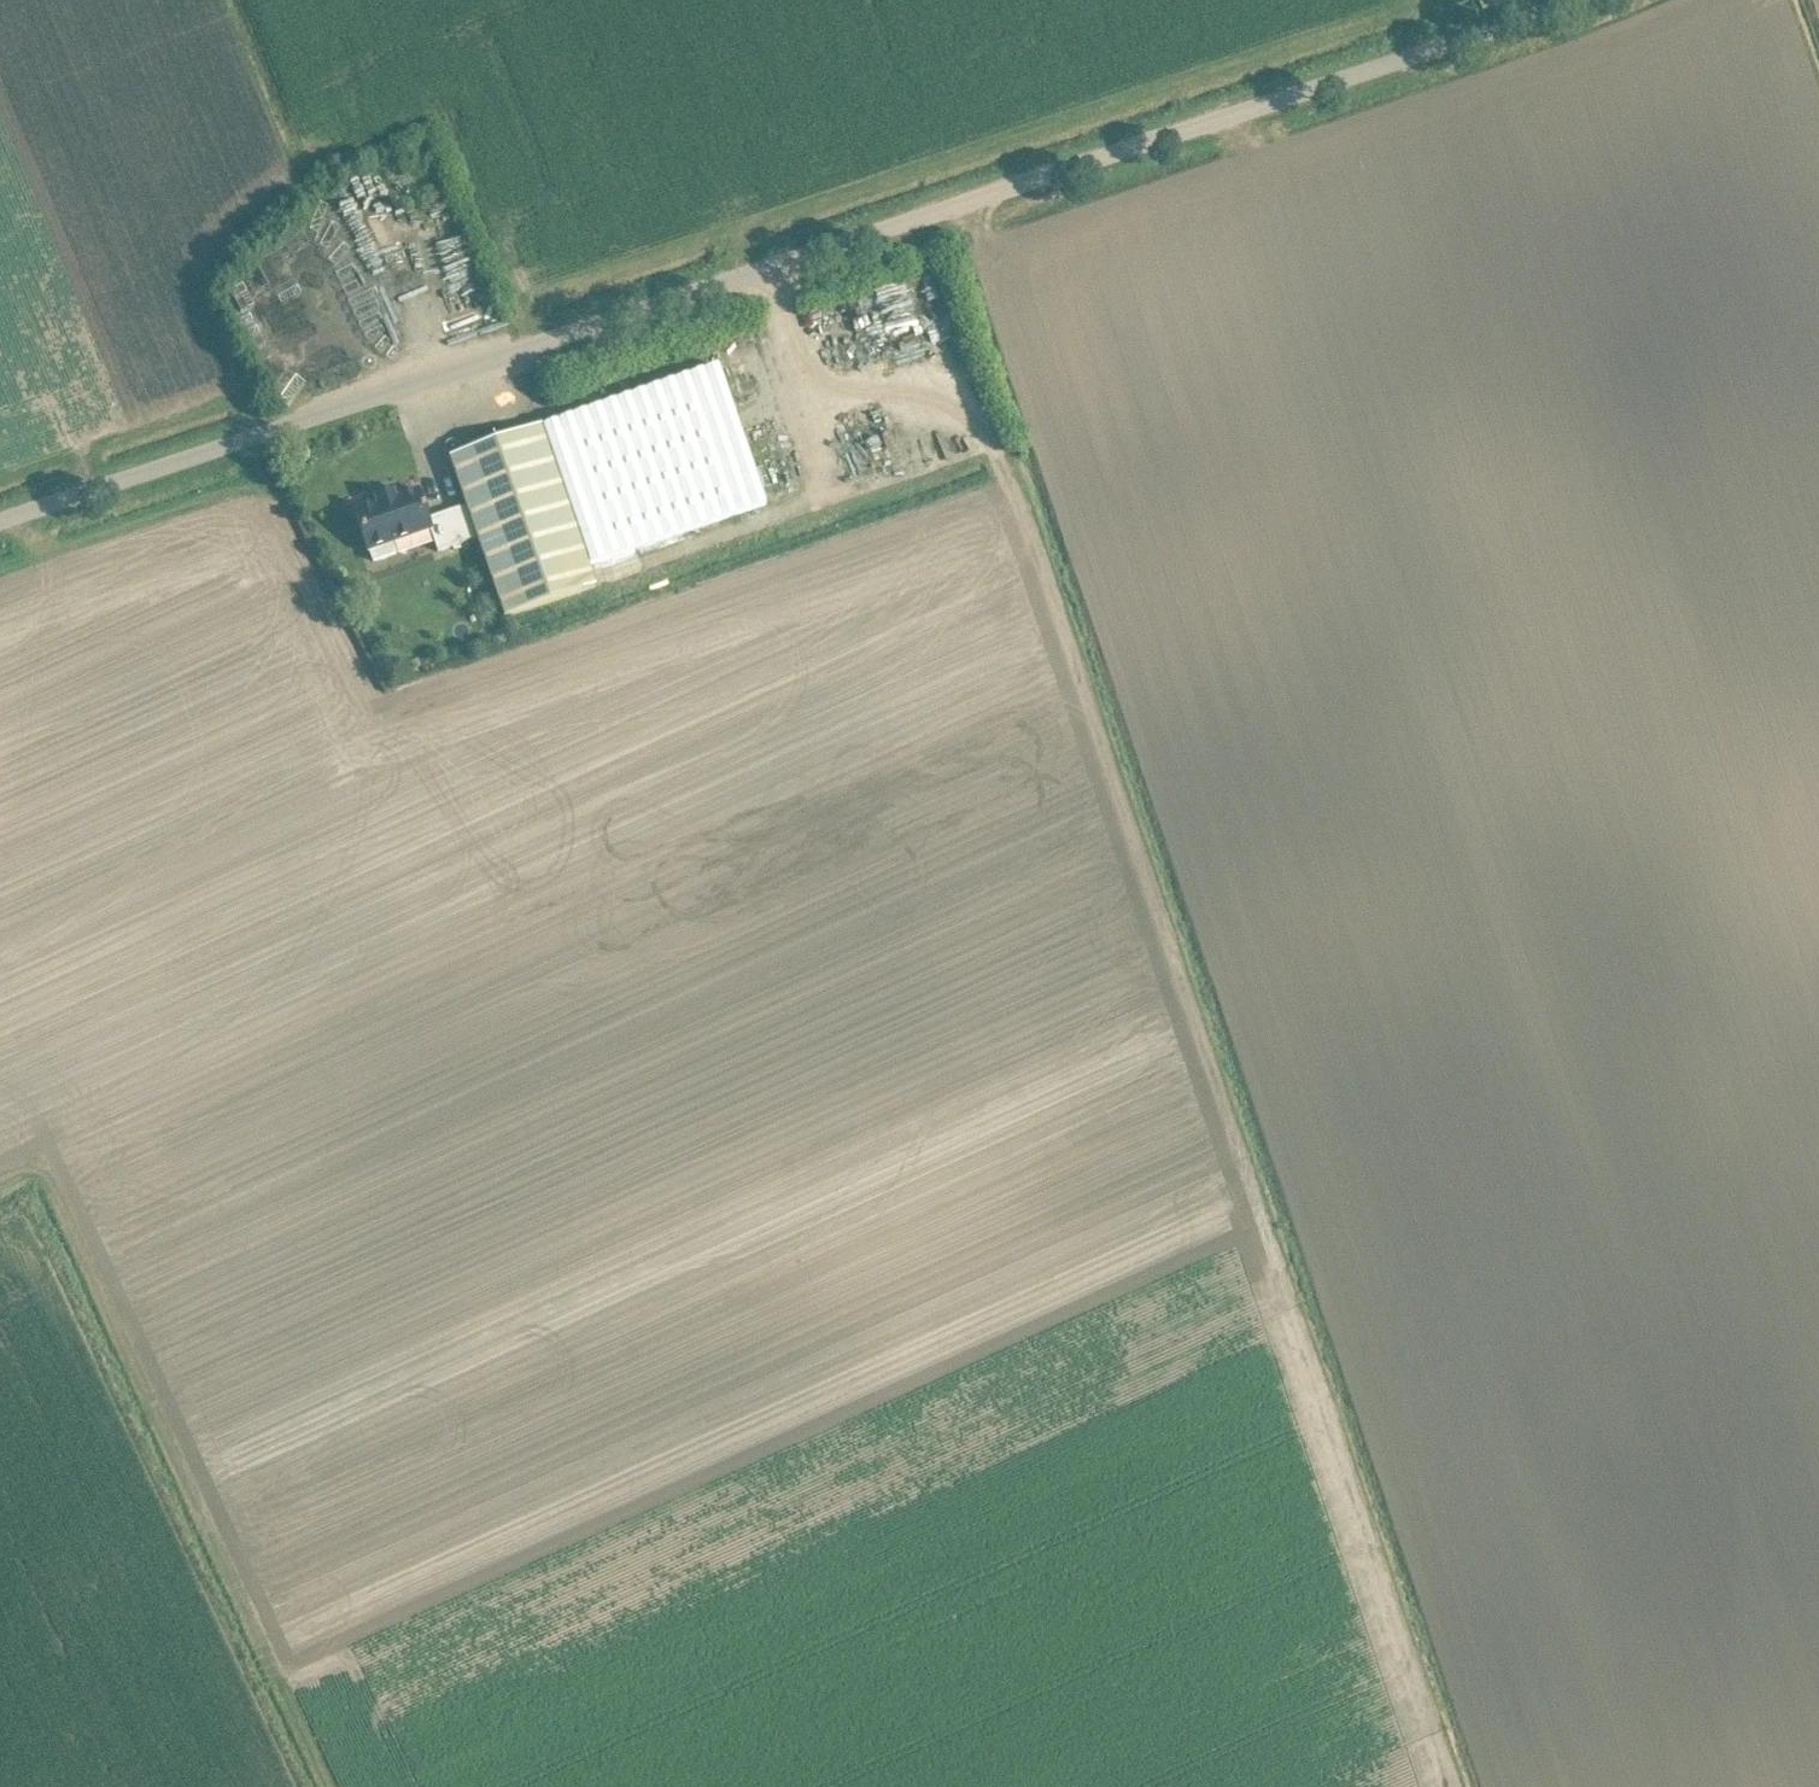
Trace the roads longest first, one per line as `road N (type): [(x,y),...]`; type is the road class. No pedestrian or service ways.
road 1 (unclassified): [(0,516),(1594,0)]

